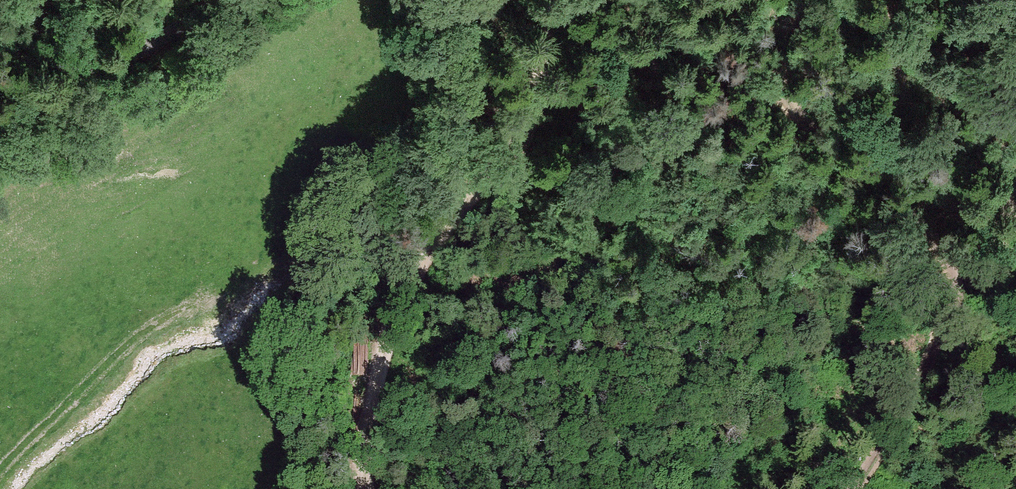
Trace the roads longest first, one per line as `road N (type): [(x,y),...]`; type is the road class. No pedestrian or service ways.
road 1 (track): [(846,488),(932,311),(946,236),(888,194),(828,116),(803,51),(833,0)]
road 2 (track): [(385,488),(383,454),(425,302),(551,88),(586,0)]
road 3 (unclassified): [(0,133),(230,0)]

